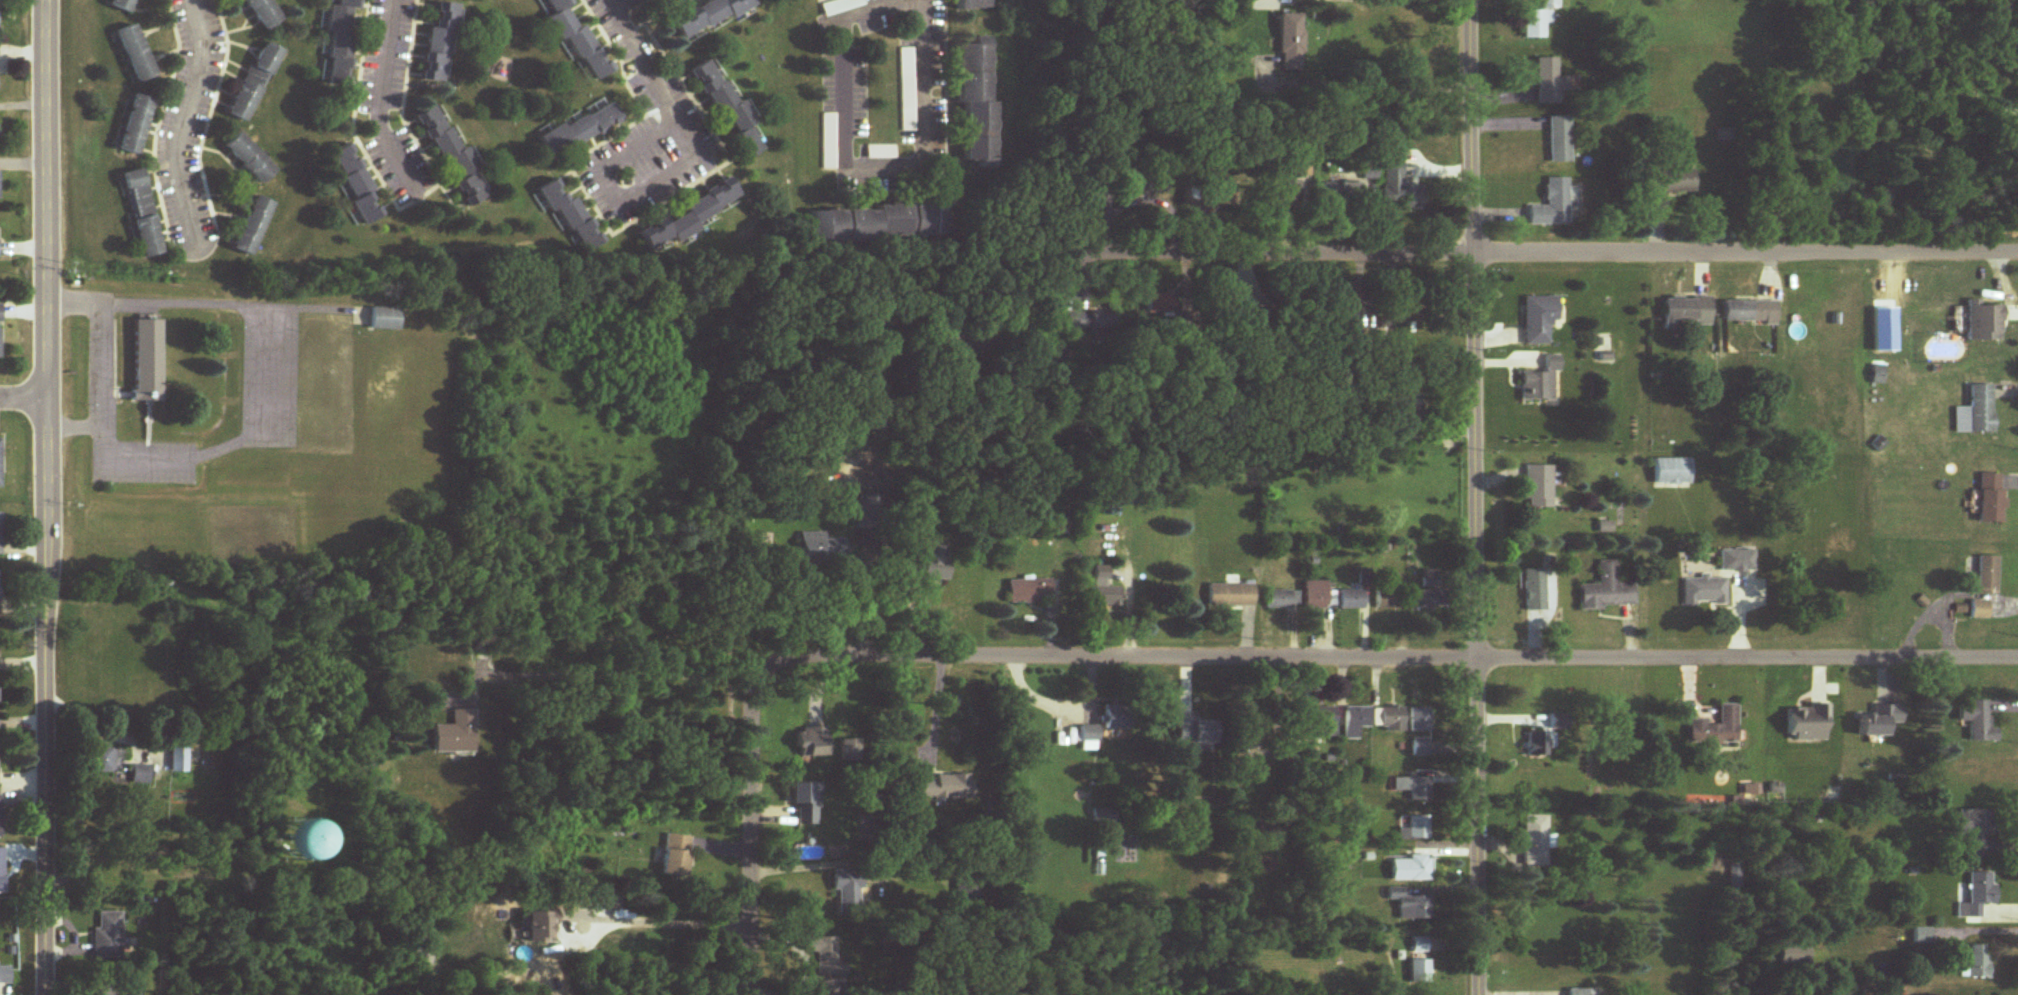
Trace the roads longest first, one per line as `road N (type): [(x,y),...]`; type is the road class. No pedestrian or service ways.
road 1 (residential): [(2017,659),(814,657),(769,666),(752,694)]
road 2 (residential): [(1470,0),(1479,994)]
road 3 (tertiary): [(40,0),(48,994)]
road 4 (residential): [(2017,253),(1122,252)]
road 5 (residential): [(922,0),(927,165),(850,172),(843,152),(850,24),(915,0)]
road 6 (residential): [(749,994),(752,694)]
road 7 (residential): [(191,0),(204,58),(176,151),(197,251)]
road 8 (residential): [(605,0),(675,124),(670,155),(605,191)]
road 9 (residential): [(394,0),(378,116),(417,197)]

